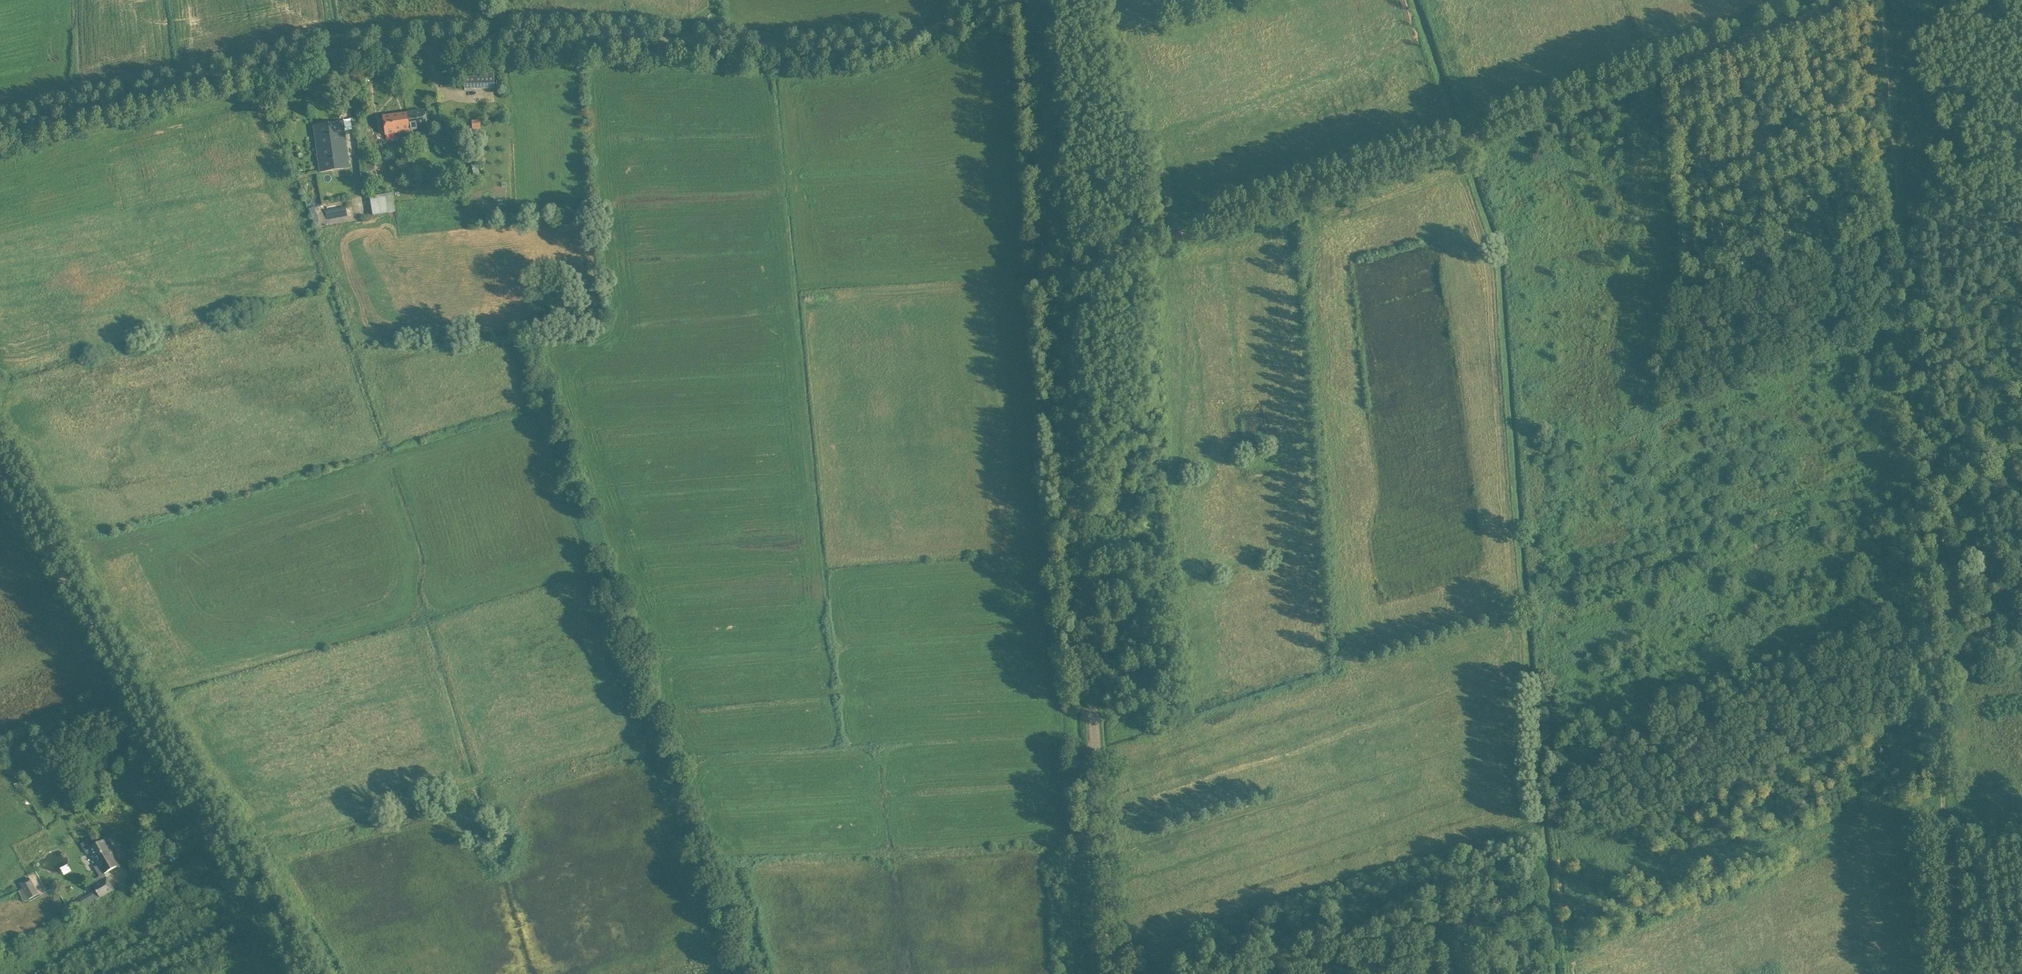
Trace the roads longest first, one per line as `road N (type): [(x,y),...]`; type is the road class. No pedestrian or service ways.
road 1 (unclassified): [(0,127),(324,52),(564,36),(837,47),(1018,0)]
road 2 (tertiary): [(1113,973),(1036,0)]
road 3 (track): [(1884,0),(1896,305),(1951,973)]
road 4 (track): [(1058,269),(1450,143),(1849,0)]
road 5 (track): [(743,973),(524,341)]
road 6 (unclassified): [(302,973),(0,470)]

